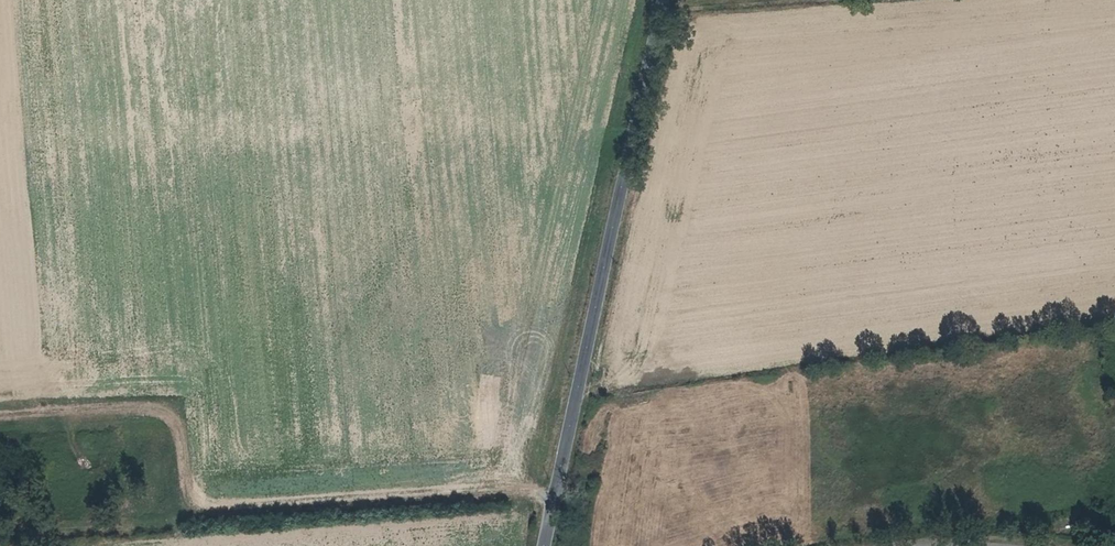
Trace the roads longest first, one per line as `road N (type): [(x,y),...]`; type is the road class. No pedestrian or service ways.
road 1 (tertiary): [(547,545),(664,0)]

